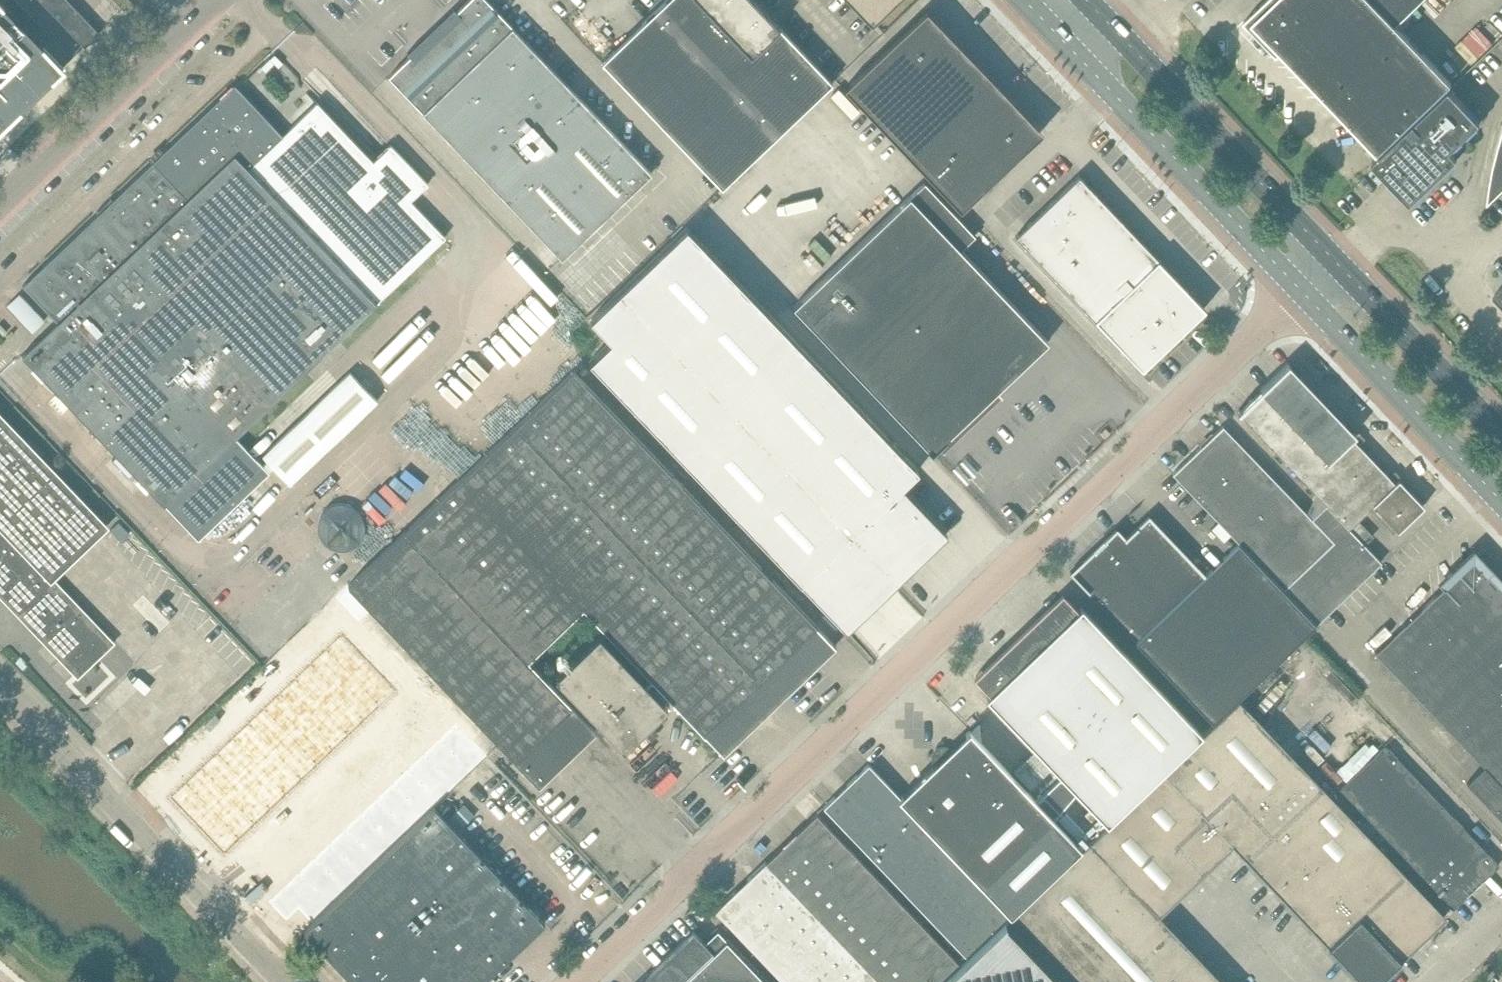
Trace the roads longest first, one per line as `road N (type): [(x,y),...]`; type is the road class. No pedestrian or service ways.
road 1 (unclassified): [(566,981),(1301,294)]
road 2 (unclassified): [(292,981),(142,812),(0,679)]
road 3 (secondary): [(1019,0),(1301,294)]
road 4 (secondary): [(1339,262),(1091,0)]
road 5 (tertiary): [(0,208),(217,0)]
road 6 (secondary): [(1301,294),(1501,505)]
road 7 (secondary): [(1501,434),(1339,262)]

